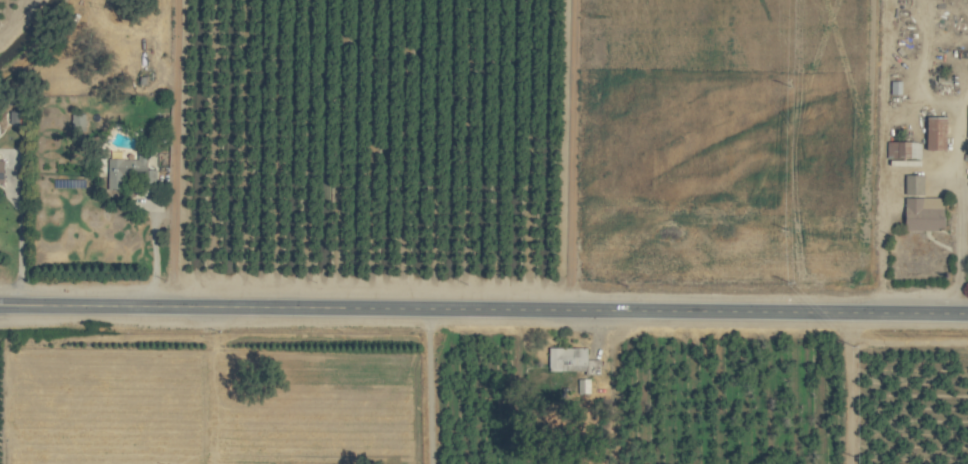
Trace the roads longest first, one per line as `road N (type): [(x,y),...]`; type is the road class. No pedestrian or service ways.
road 1 (primary): [(967,313),(343,307)]
road 2 (primary): [(343,307),(40,305)]
road 3 (track): [(849,312),(849,463)]

